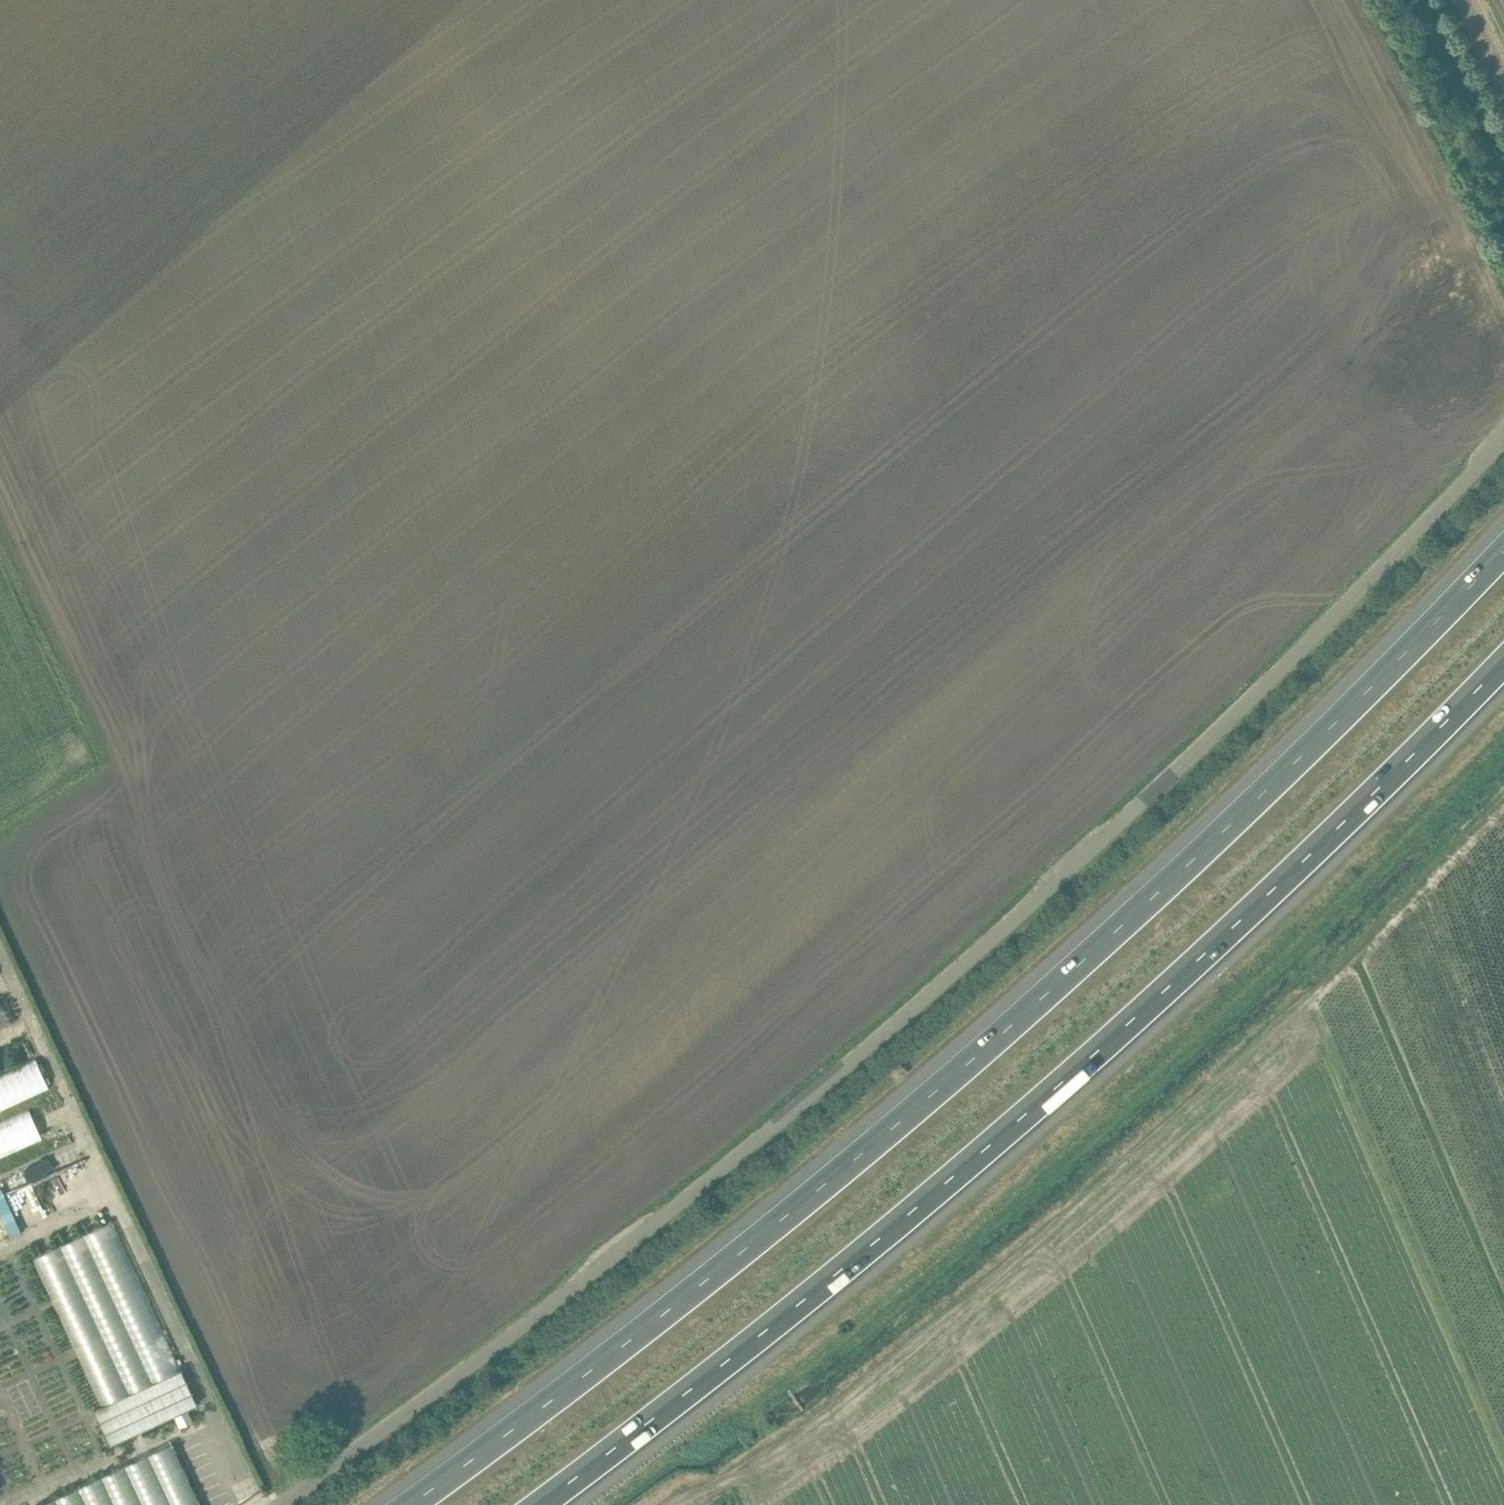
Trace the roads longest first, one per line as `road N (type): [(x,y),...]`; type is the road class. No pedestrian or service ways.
road 1 (unclassified): [(275,1504),(704,1184),(1072,866),(1240,708),(1503,433)]
road 2 (motorway): [(1503,547),(1376,683),(822,1189),(408,1504)]
road 3 (motorway): [(535,1504),(863,1251),(1090,1060),(1503,660)]

